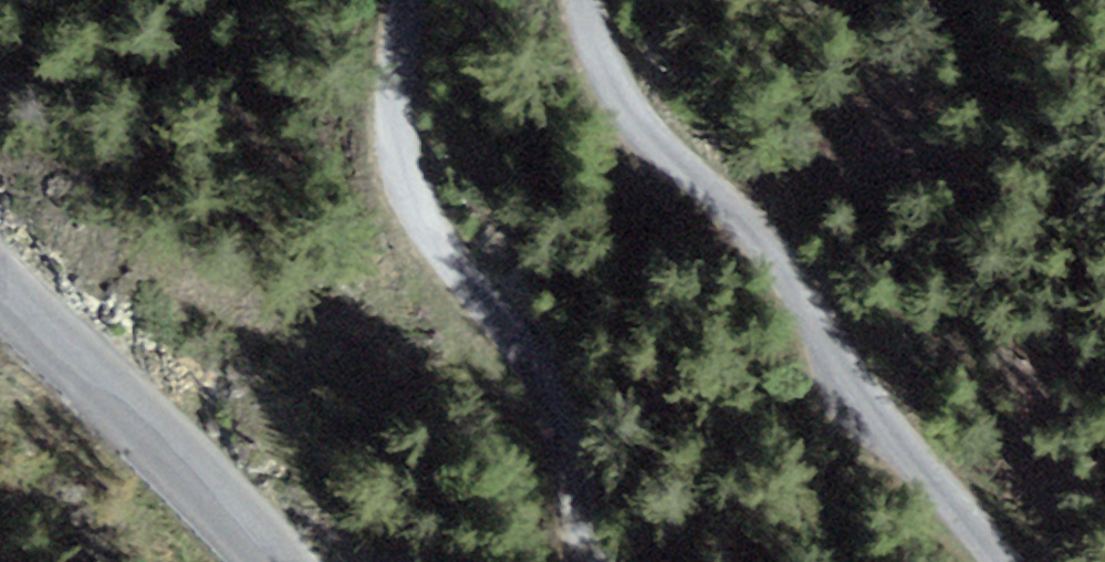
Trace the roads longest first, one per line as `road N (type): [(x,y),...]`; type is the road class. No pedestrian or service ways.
road 1 (unclassified): [(583,0),(617,98),(674,163),(745,217),(879,420),(998,561)]
road 2 (unclassified): [(593,561),(546,385),(428,235),(399,166),(395,96),(405,0)]
road 3 (tertiary): [(0,286),(196,477),(266,561)]

